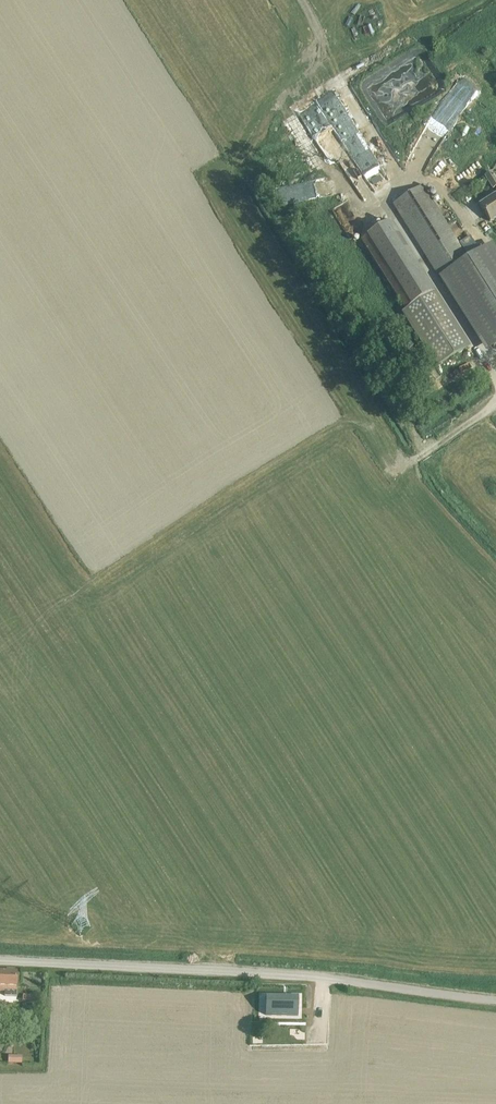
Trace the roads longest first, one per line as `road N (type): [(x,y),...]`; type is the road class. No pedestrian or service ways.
road 1 (unclassified): [(0,960),(314,978),(495,1000)]

